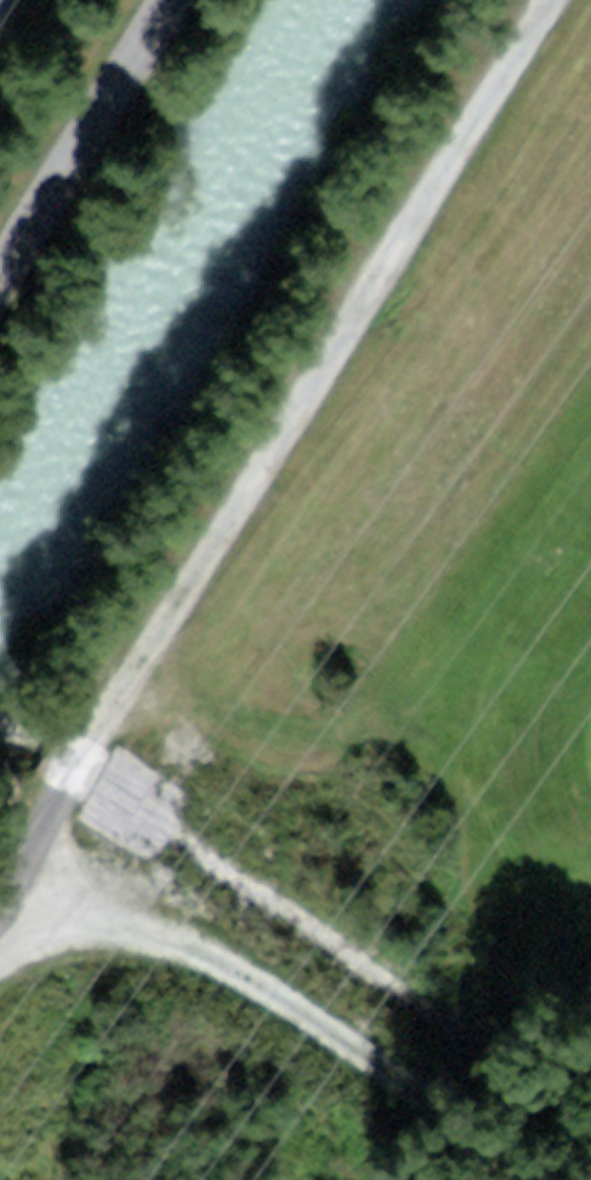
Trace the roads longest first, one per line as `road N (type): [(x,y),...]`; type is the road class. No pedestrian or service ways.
road 1 (track): [(33,876),(48,803),(98,706),(552,0)]
road 2 (track): [(33,876),(210,957),(523,1179)]
road 3 (unclassified): [(171,0),(0,284)]

